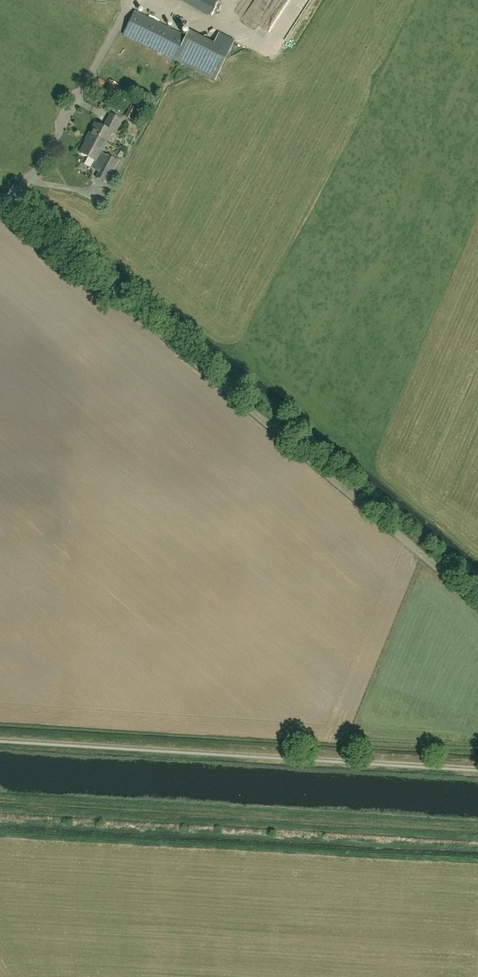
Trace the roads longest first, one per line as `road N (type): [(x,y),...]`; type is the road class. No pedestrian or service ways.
road 1 (unclassified): [(477,601),(0,196)]

